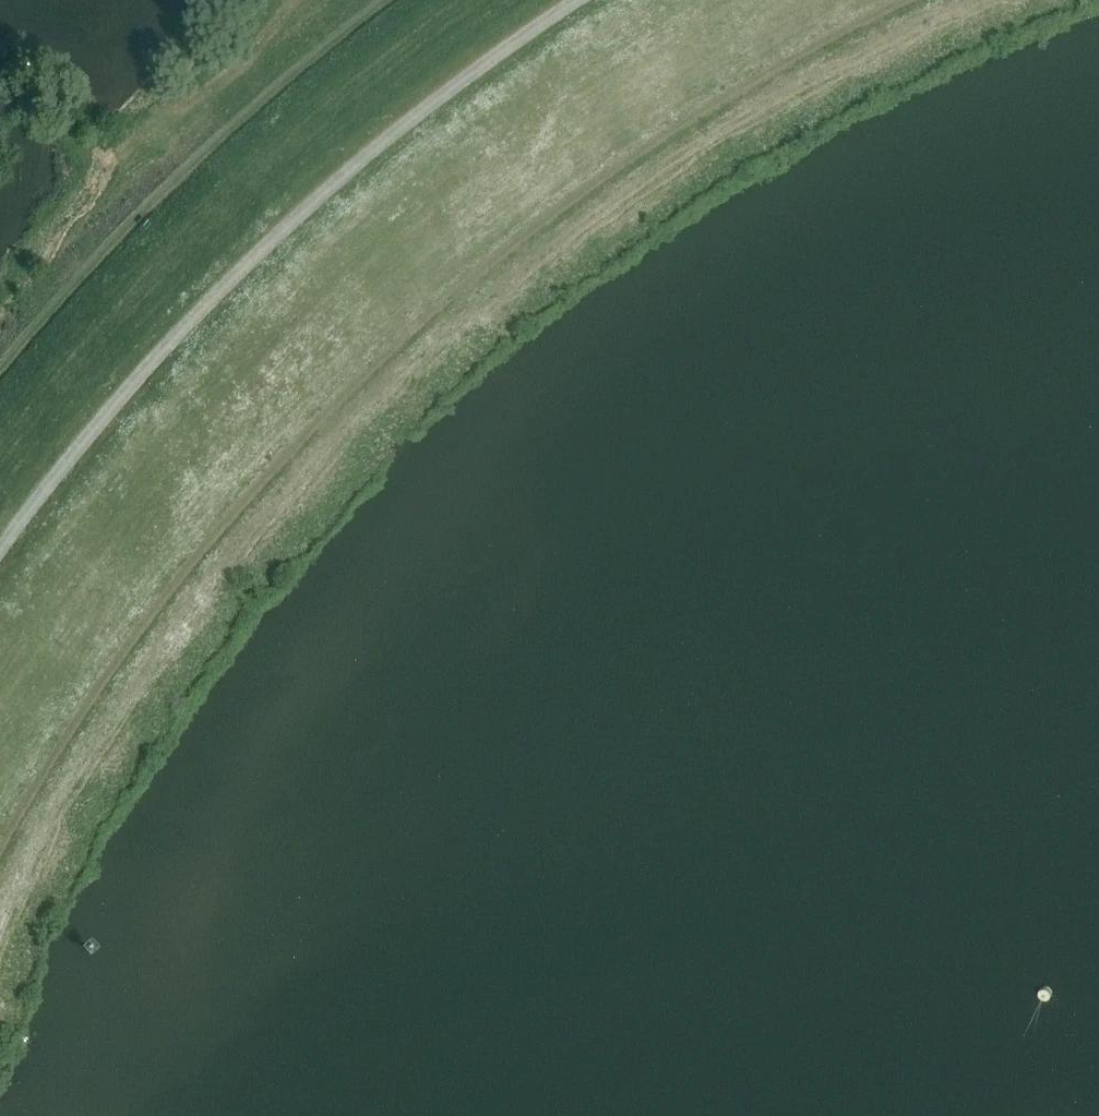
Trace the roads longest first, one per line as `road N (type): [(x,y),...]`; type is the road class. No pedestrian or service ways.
road 1 (track): [(0,562),(143,379),(232,288),(447,98),(586,0)]

